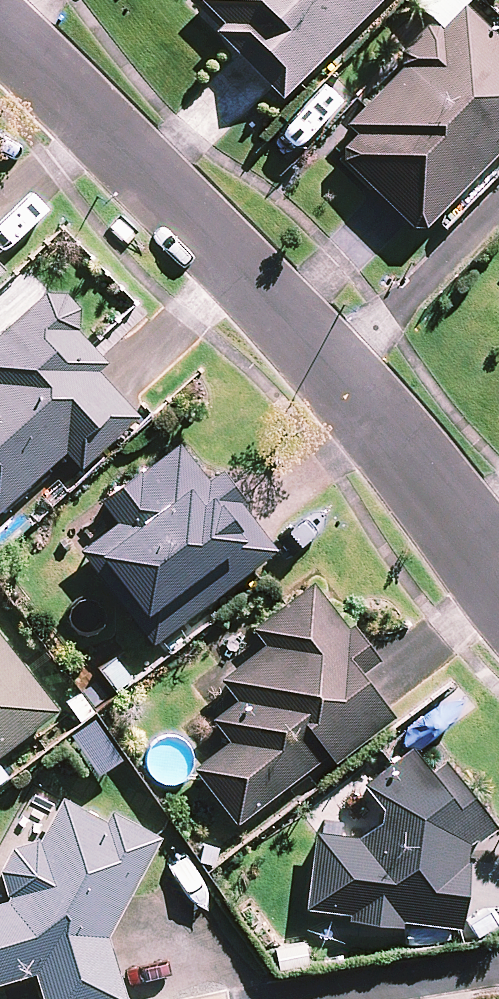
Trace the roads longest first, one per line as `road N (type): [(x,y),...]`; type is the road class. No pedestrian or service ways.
road 1 (residential): [(498,569),(362,404),(0,21)]

